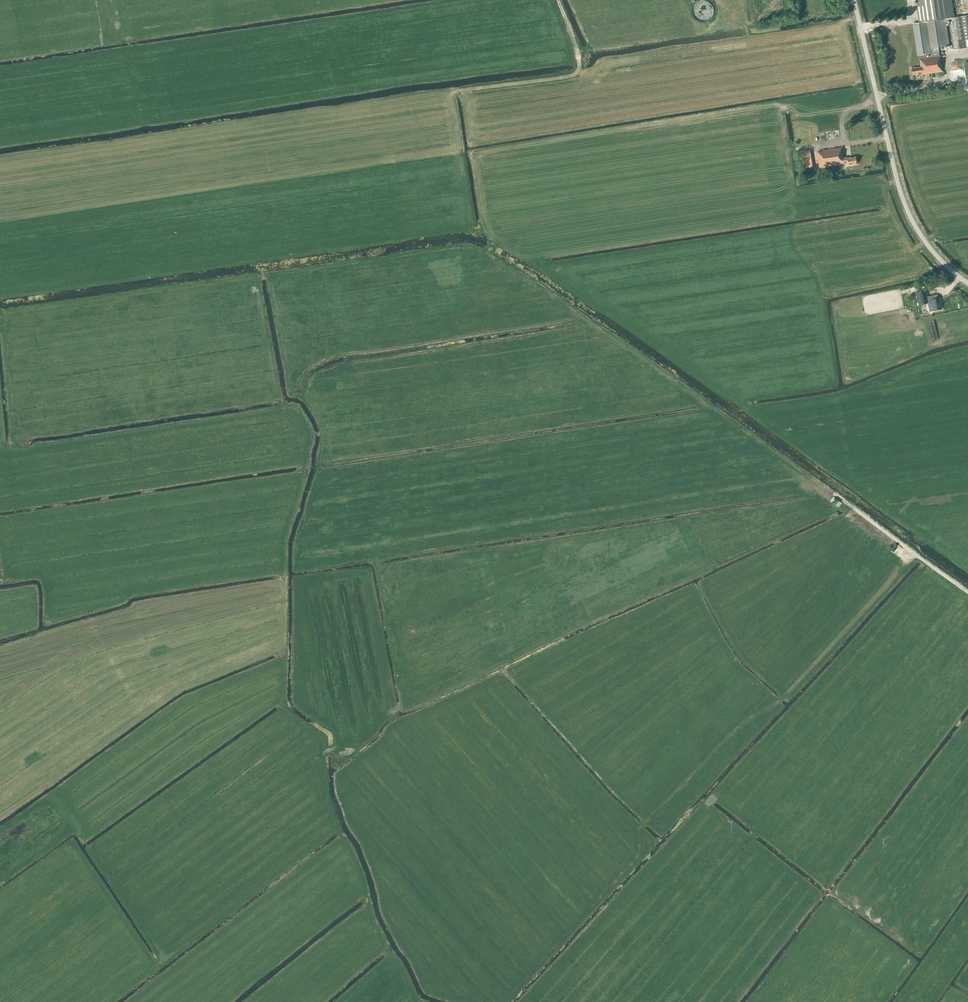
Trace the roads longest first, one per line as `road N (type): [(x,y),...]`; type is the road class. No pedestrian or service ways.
road 1 (tertiary): [(967,285),(912,225),(853,0)]

